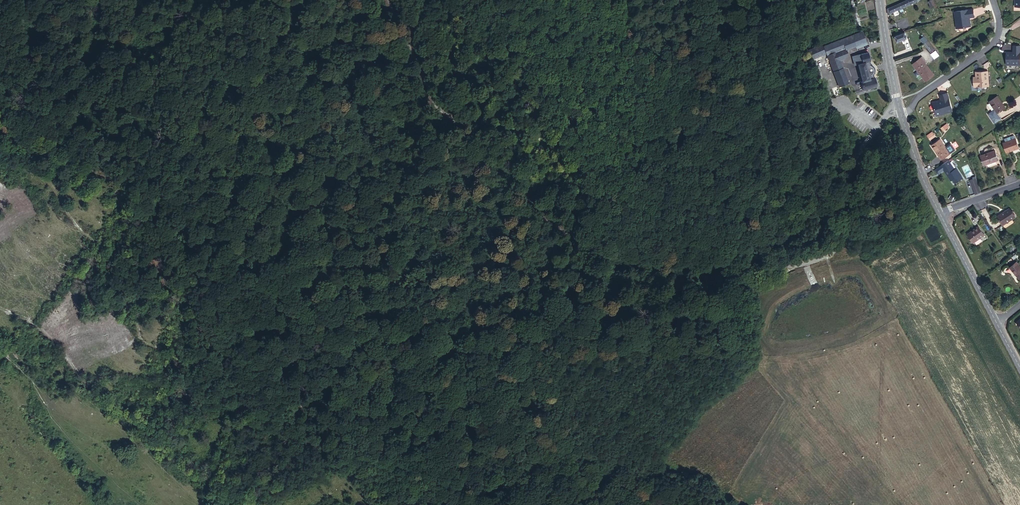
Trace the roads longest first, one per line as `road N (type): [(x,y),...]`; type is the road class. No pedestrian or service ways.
road 1 (track): [(844,212),(800,187),(753,183),(705,135),(683,86),(667,0)]
road 2 (residential): [(992,0),(1000,25),(995,43),(901,113)]
road 3 (track): [(334,504),(263,400)]
road 4 (tertiary): [(940,214),(995,323)]

